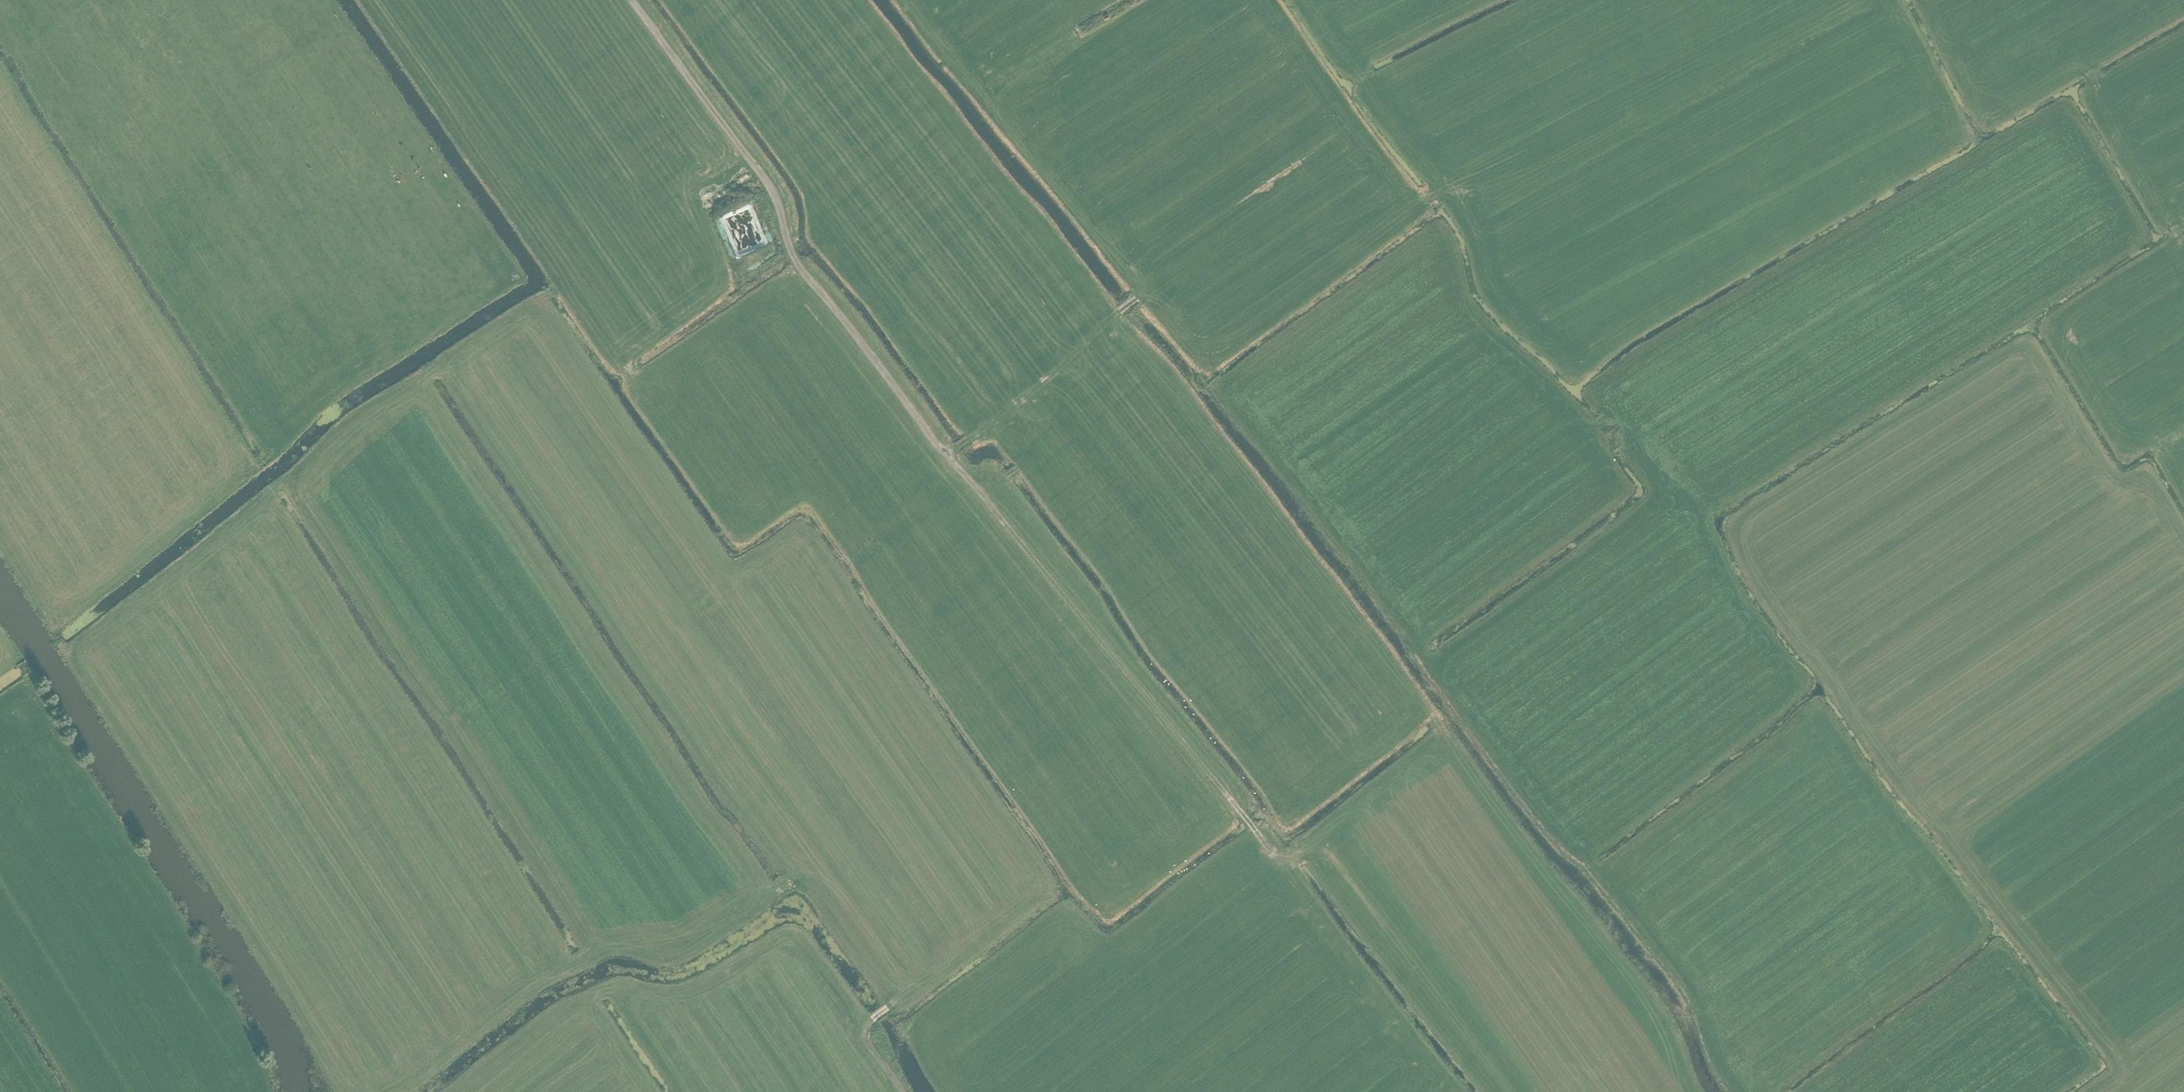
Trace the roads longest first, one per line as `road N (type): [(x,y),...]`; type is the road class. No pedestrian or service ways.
road 1 (track): [(631,0),(774,194),(803,274),(1276,861)]

